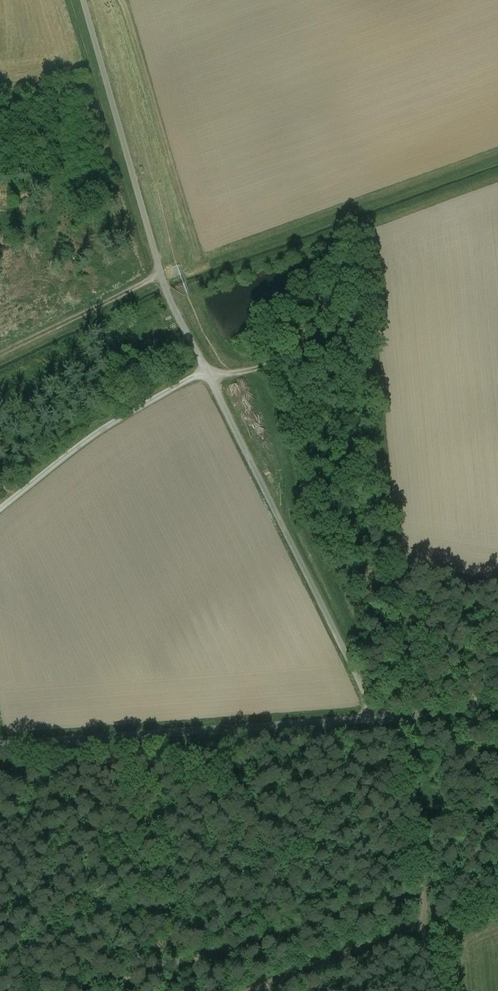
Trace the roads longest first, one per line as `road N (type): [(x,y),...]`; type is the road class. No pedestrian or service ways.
road 1 (unclassified): [(371,720),(162,278),(84,0)]
road 2 (track): [(408,718),(425,924),(254,990)]
road 3 (unclassified): [(0,745),(371,720)]
road 4 (track): [(210,377),(273,365),(294,351),(362,261),(354,226)]
road 5 (track): [(160,272),(0,355)]
road 6 (unclassified): [(371,720),(497,711)]

